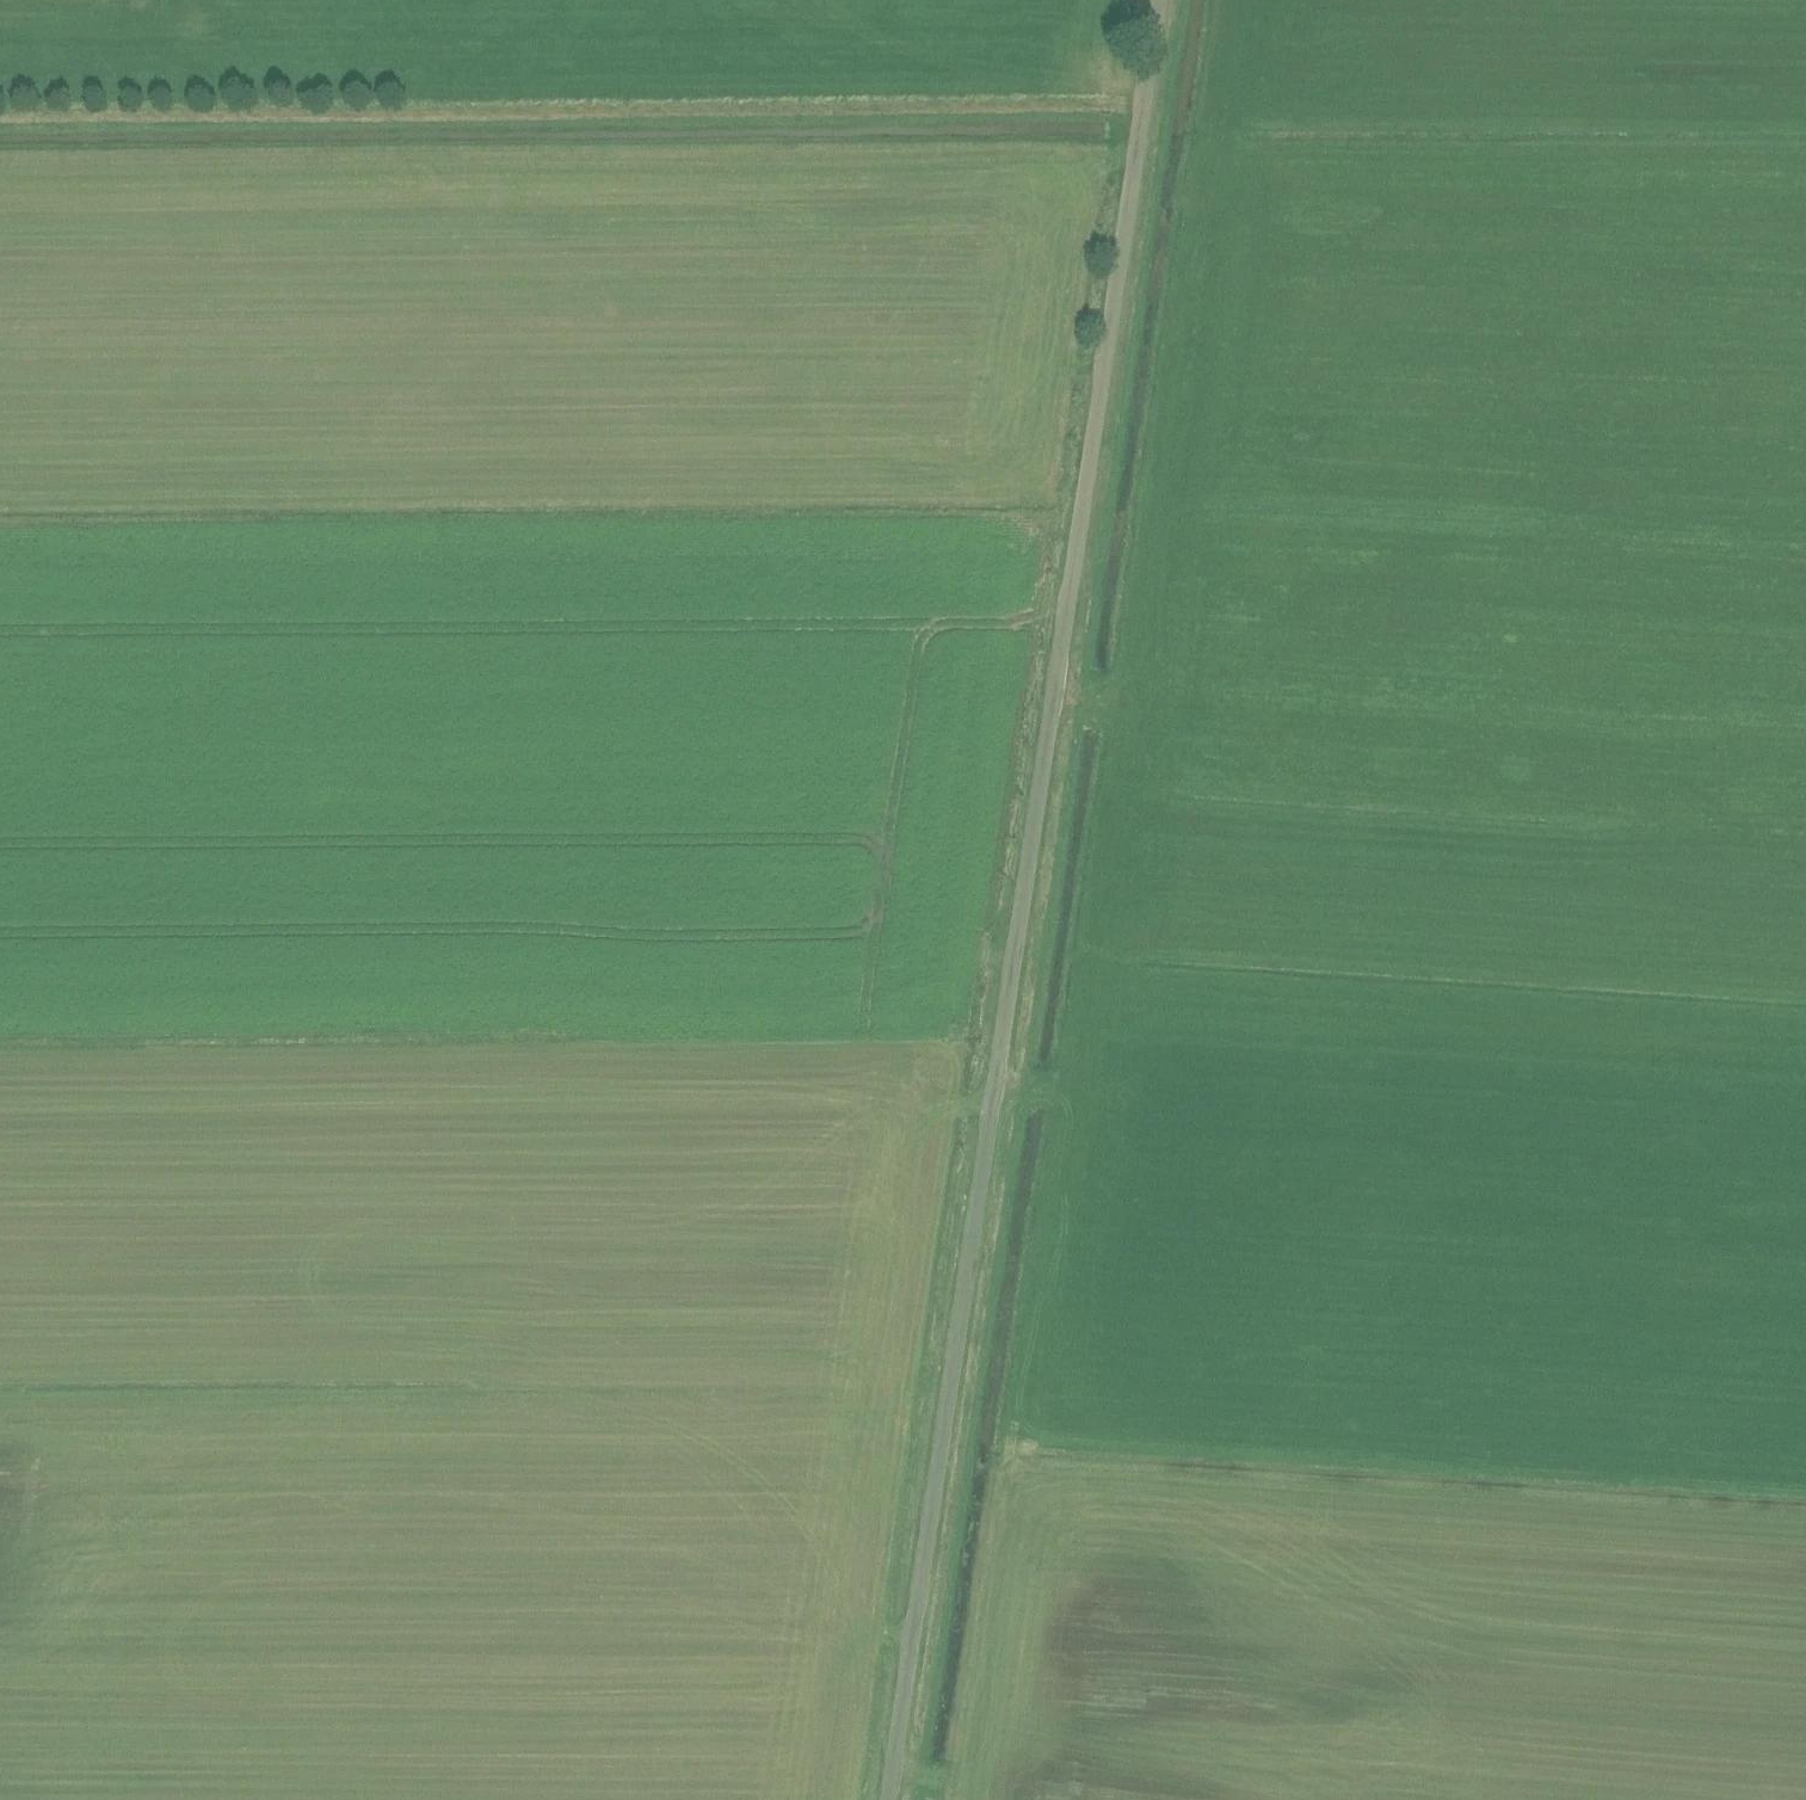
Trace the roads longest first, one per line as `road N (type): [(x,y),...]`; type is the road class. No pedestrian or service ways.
road 1 (unclassified): [(888,1799),(1158,0)]

